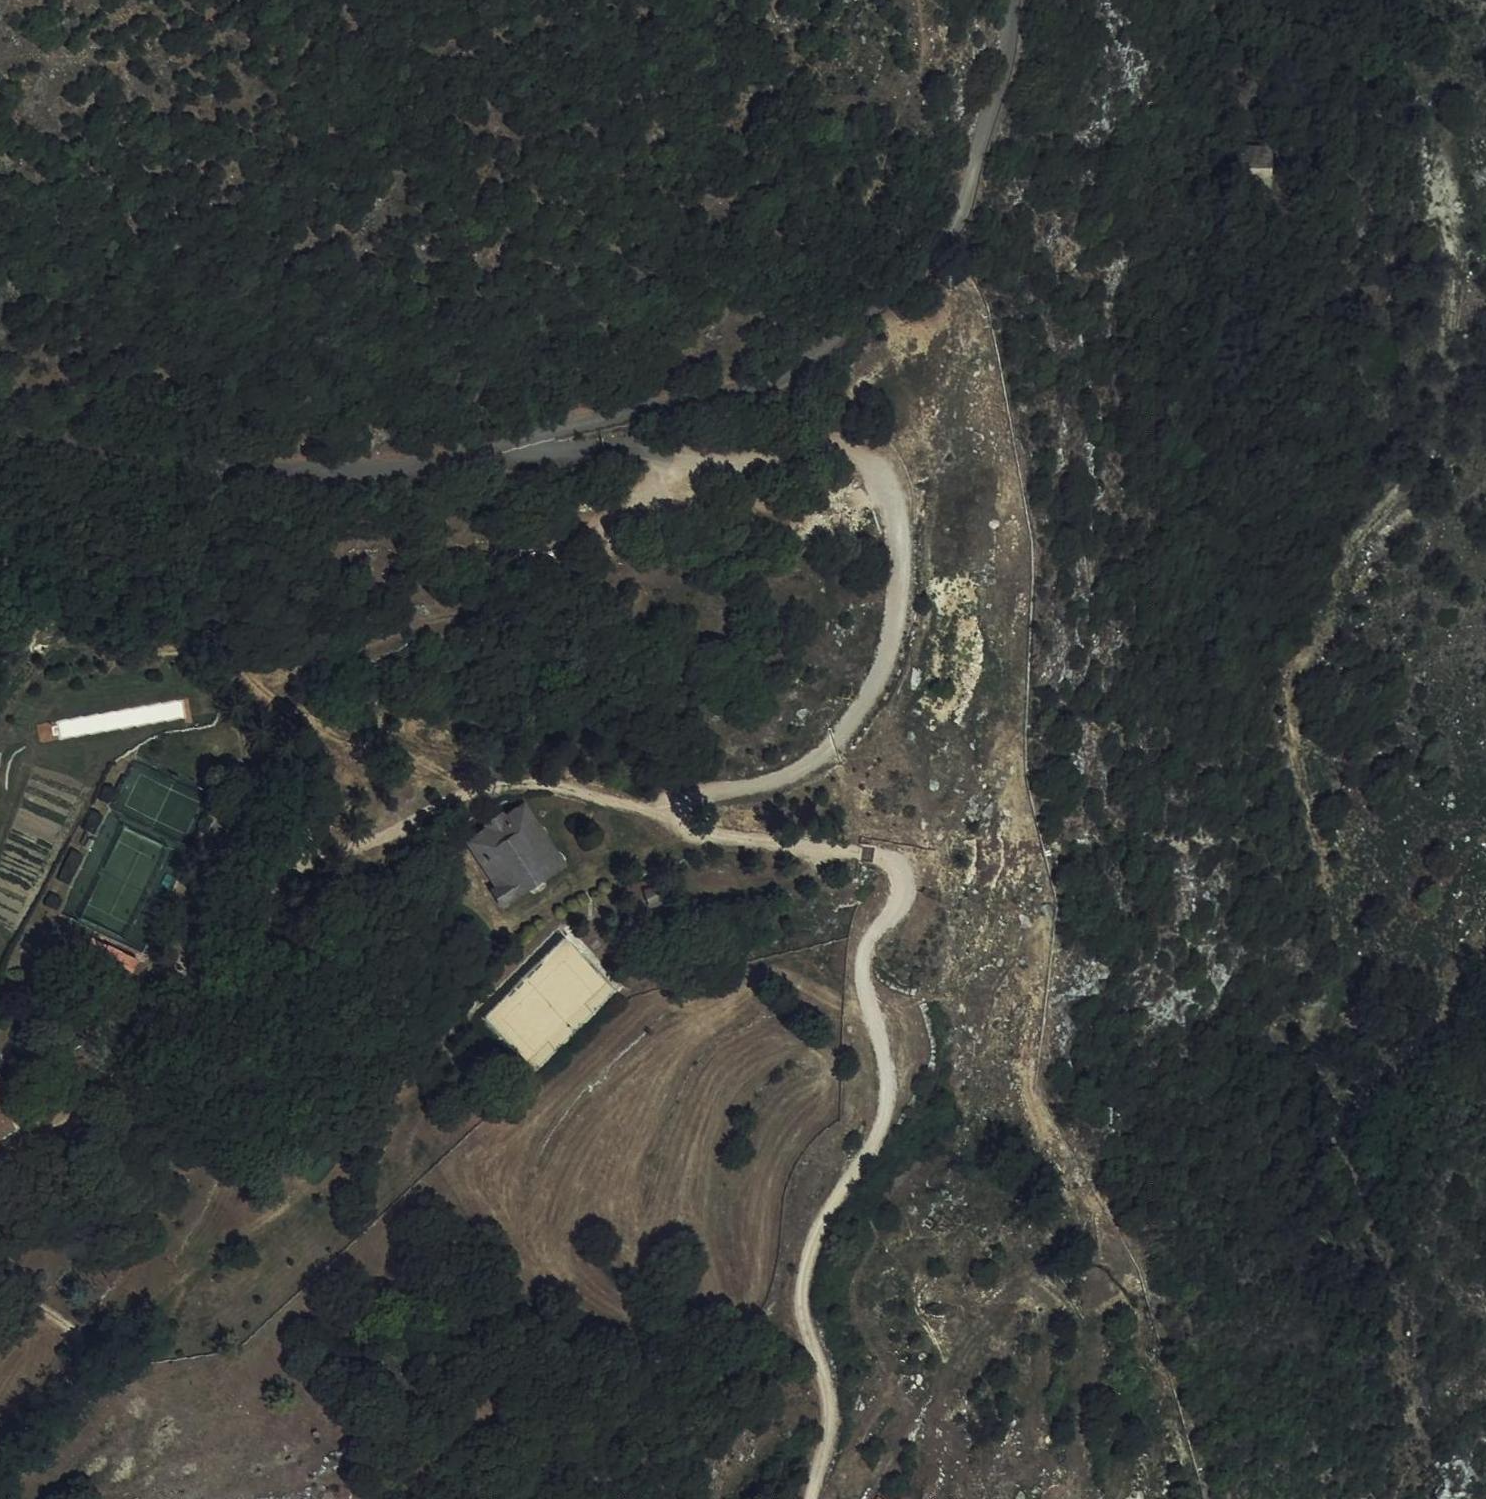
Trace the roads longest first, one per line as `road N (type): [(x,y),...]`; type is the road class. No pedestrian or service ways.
road 1 (unclassified): [(1008,0),(1007,58),(967,190),(935,256),(799,366),(761,383),(370,470),(232,470),(0,415)]

